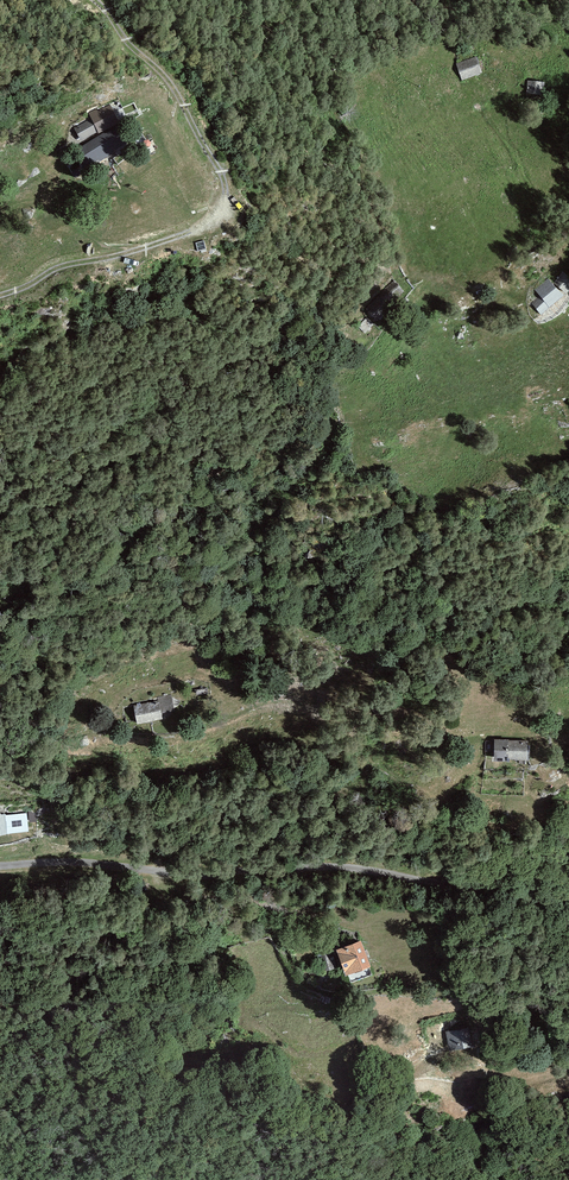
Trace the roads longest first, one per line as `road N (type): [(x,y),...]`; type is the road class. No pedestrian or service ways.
road 1 (track): [(568,894),(296,866),(168,874),(75,862),(0,865)]
road 2 (track): [(0,294),(64,265),(191,232),(225,202),(221,173),(179,98),(96,0)]
road 3 (track): [(448,1090),(536,1082),(568,1068)]

